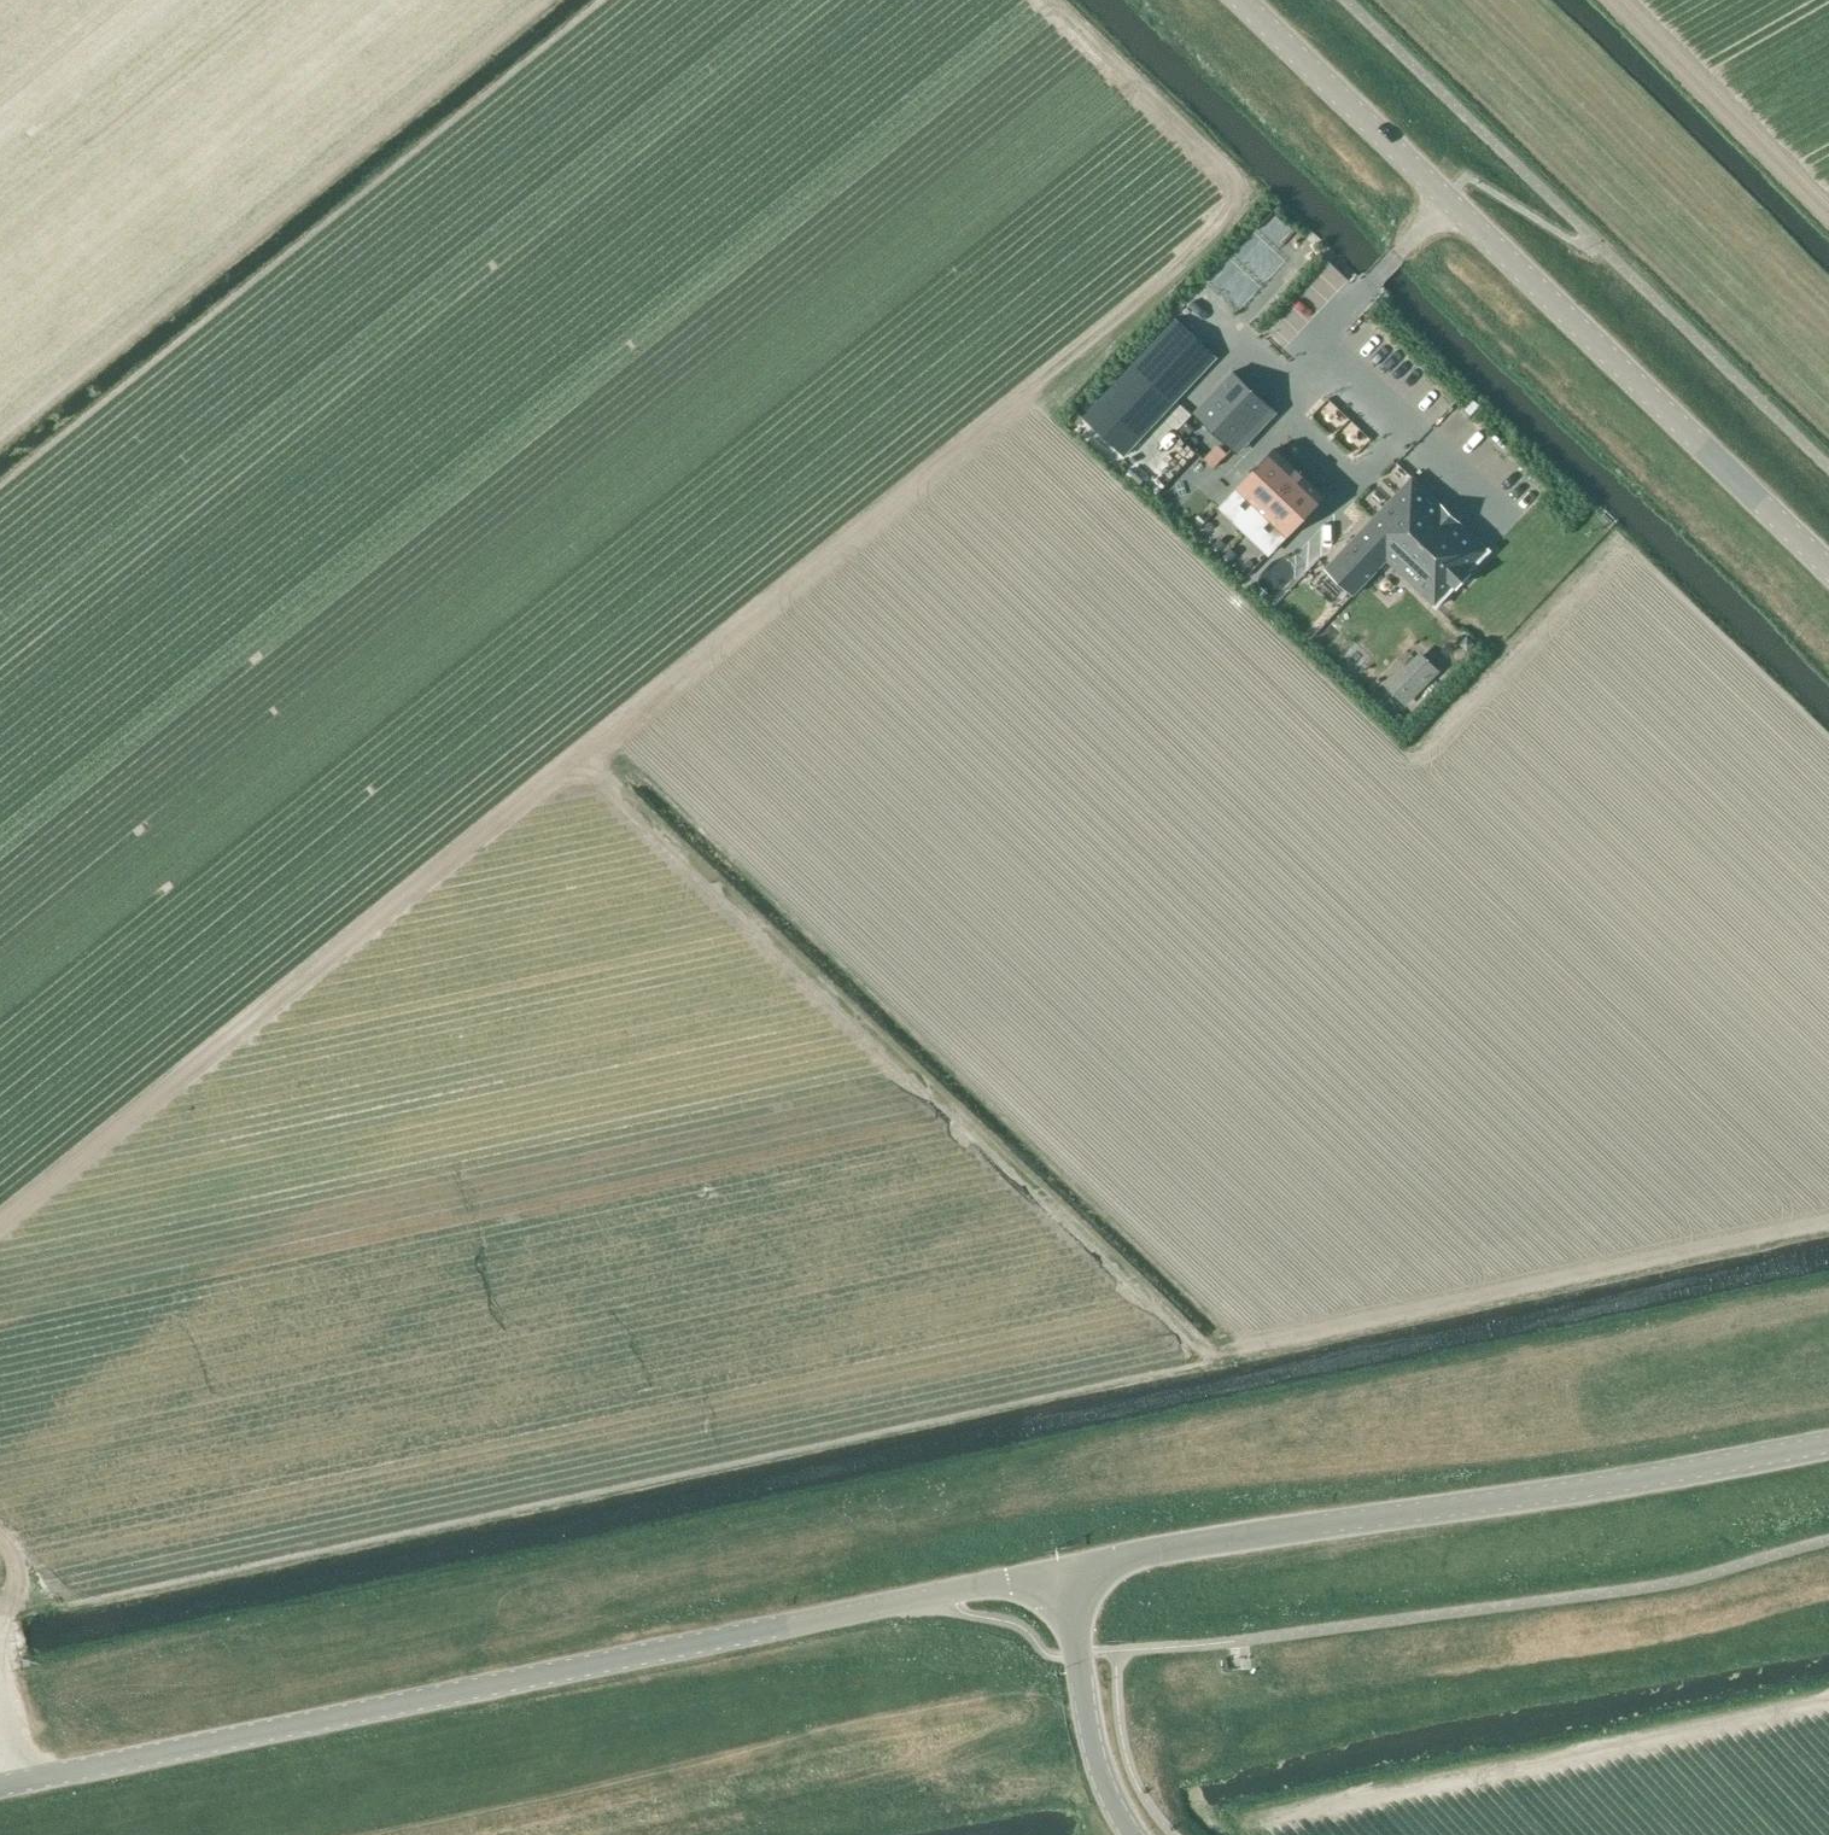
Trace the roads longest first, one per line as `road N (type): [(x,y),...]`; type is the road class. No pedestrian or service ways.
road 1 (unclassified): [(0,1787),(1064,1570)]
road 2 (tertiary): [(1828,569),(1241,0)]
road 3 (tertiary): [(1064,1570),(1828,1442)]
road 4 (tertiary): [(1135,1834),(1096,1751),(1064,1570)]

